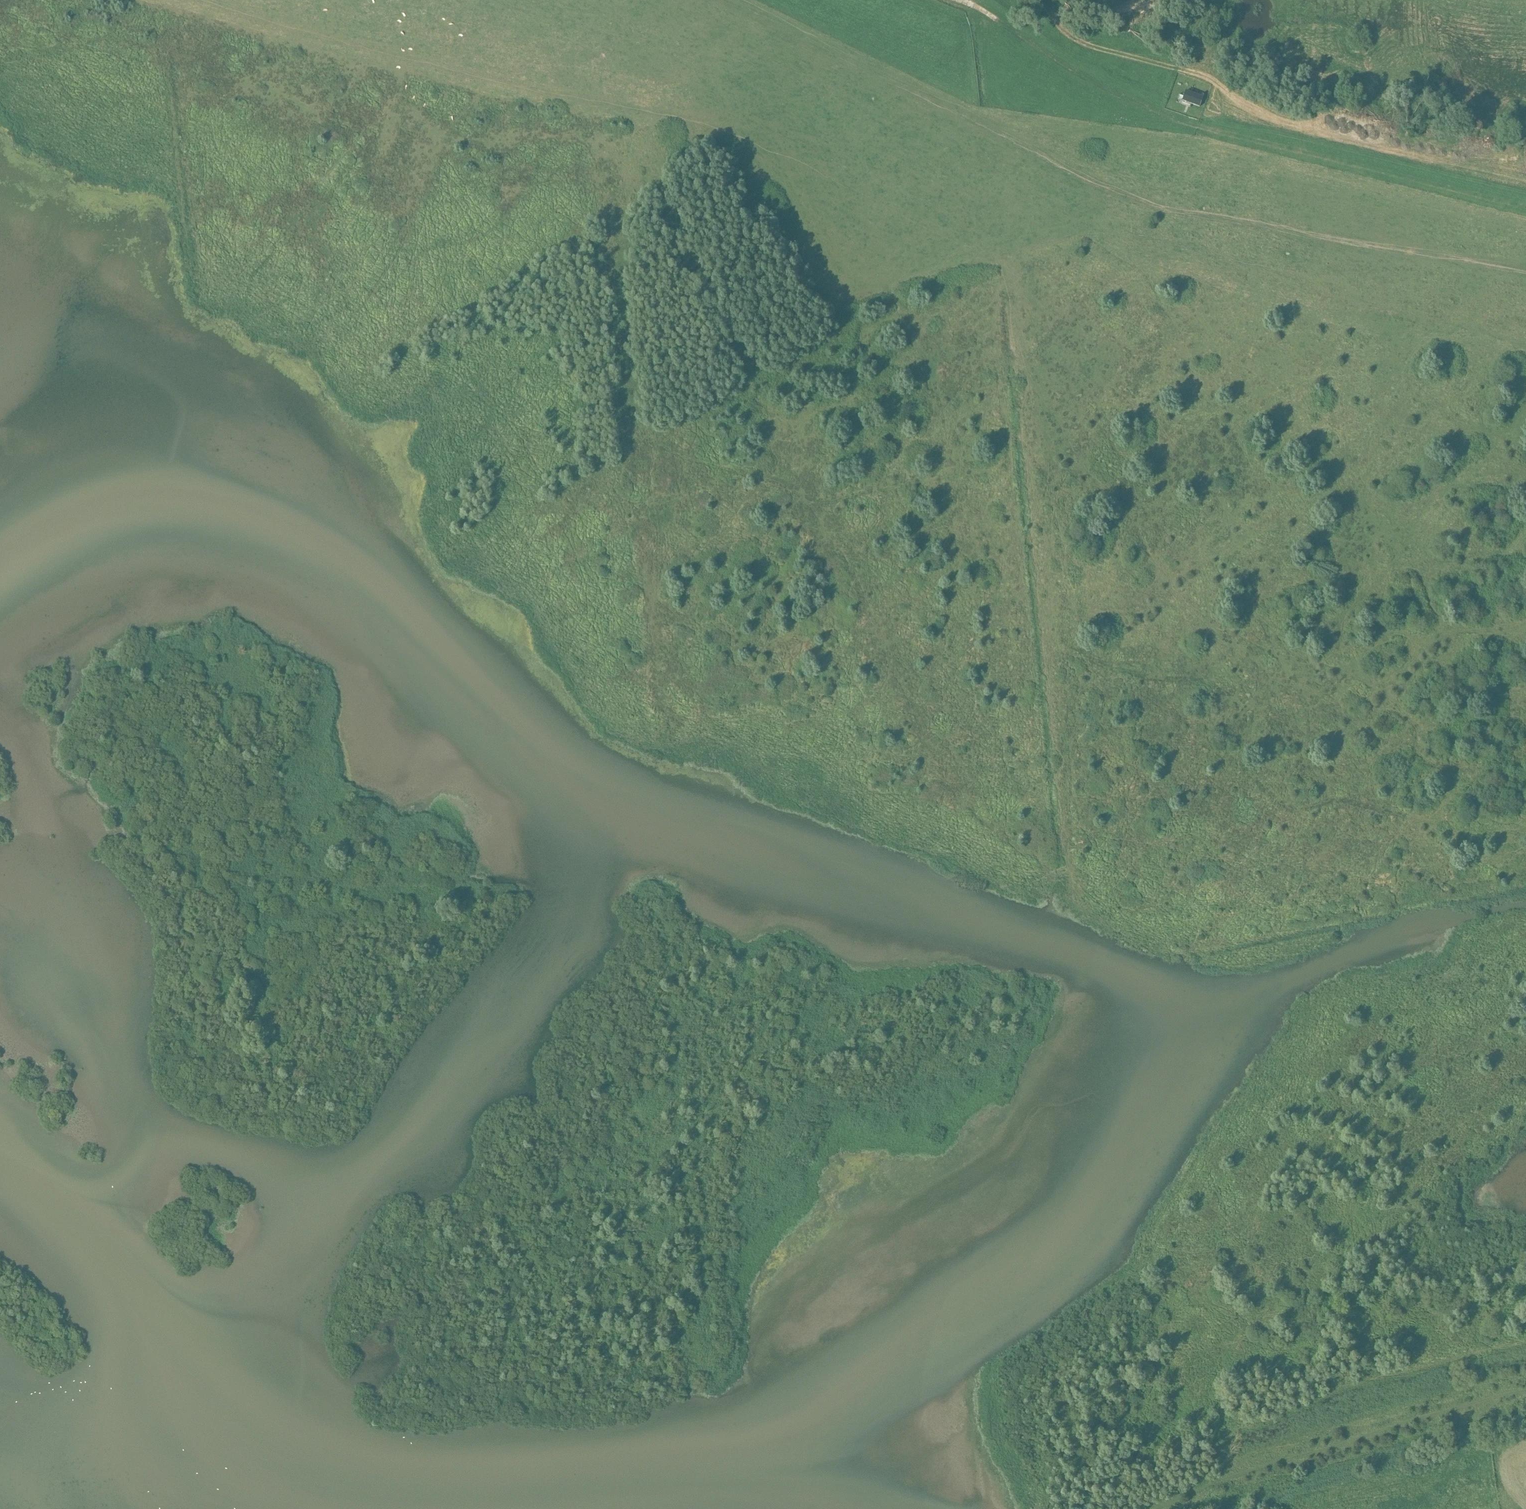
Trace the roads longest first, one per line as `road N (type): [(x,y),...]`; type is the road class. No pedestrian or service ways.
road 1 (track): [(959,0),(1109,96),(1525,207)]

